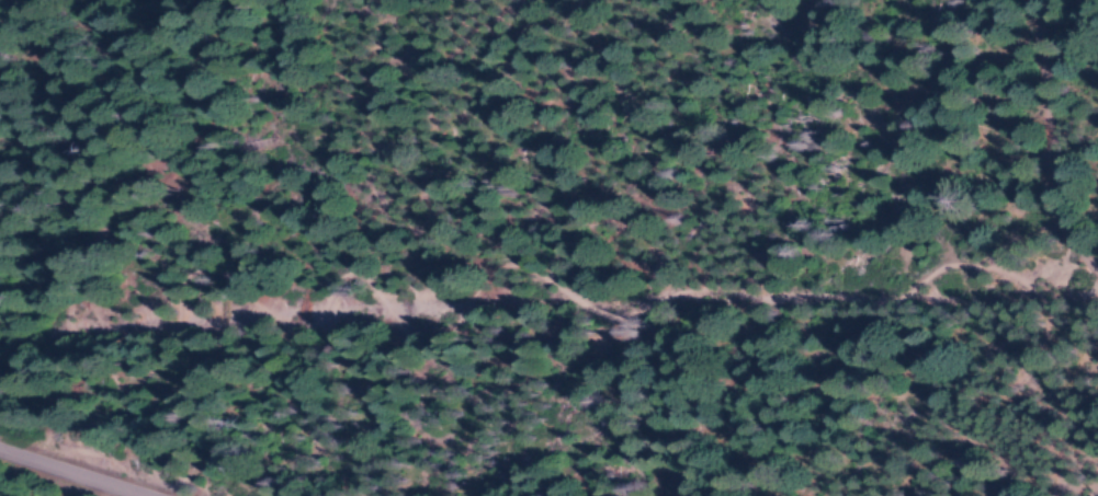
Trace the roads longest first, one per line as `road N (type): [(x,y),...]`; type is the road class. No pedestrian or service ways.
road 1 (track): [(1097,286),(0,330)]
road 2 (track): [(1069,287),(1040,0)]
road 3 (residential): [(160,495),(0,446)]

